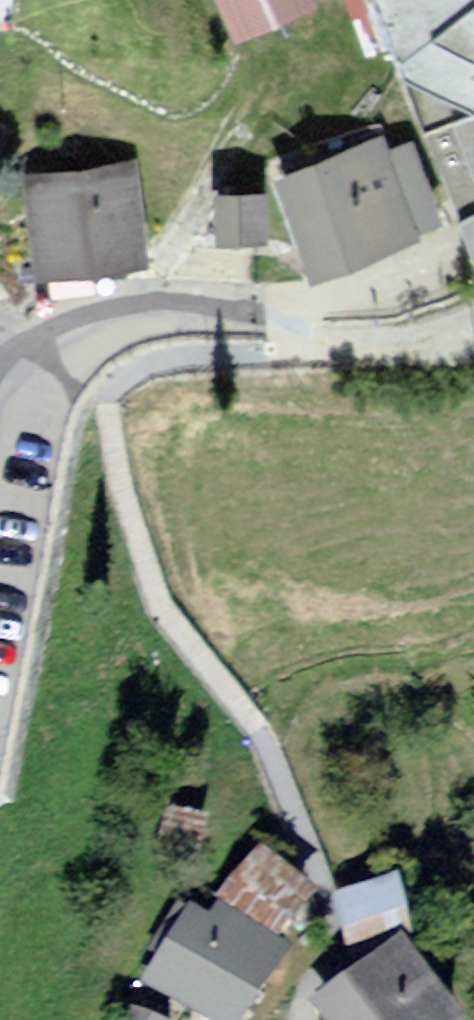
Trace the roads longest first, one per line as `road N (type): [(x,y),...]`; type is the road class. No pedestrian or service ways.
road 1 (residential): [(0,366),(20,342),(51,325),(304,308),(377,292)]
road 2 (residential): [(268,721),(356,913),(356,960),(330,1019)]

